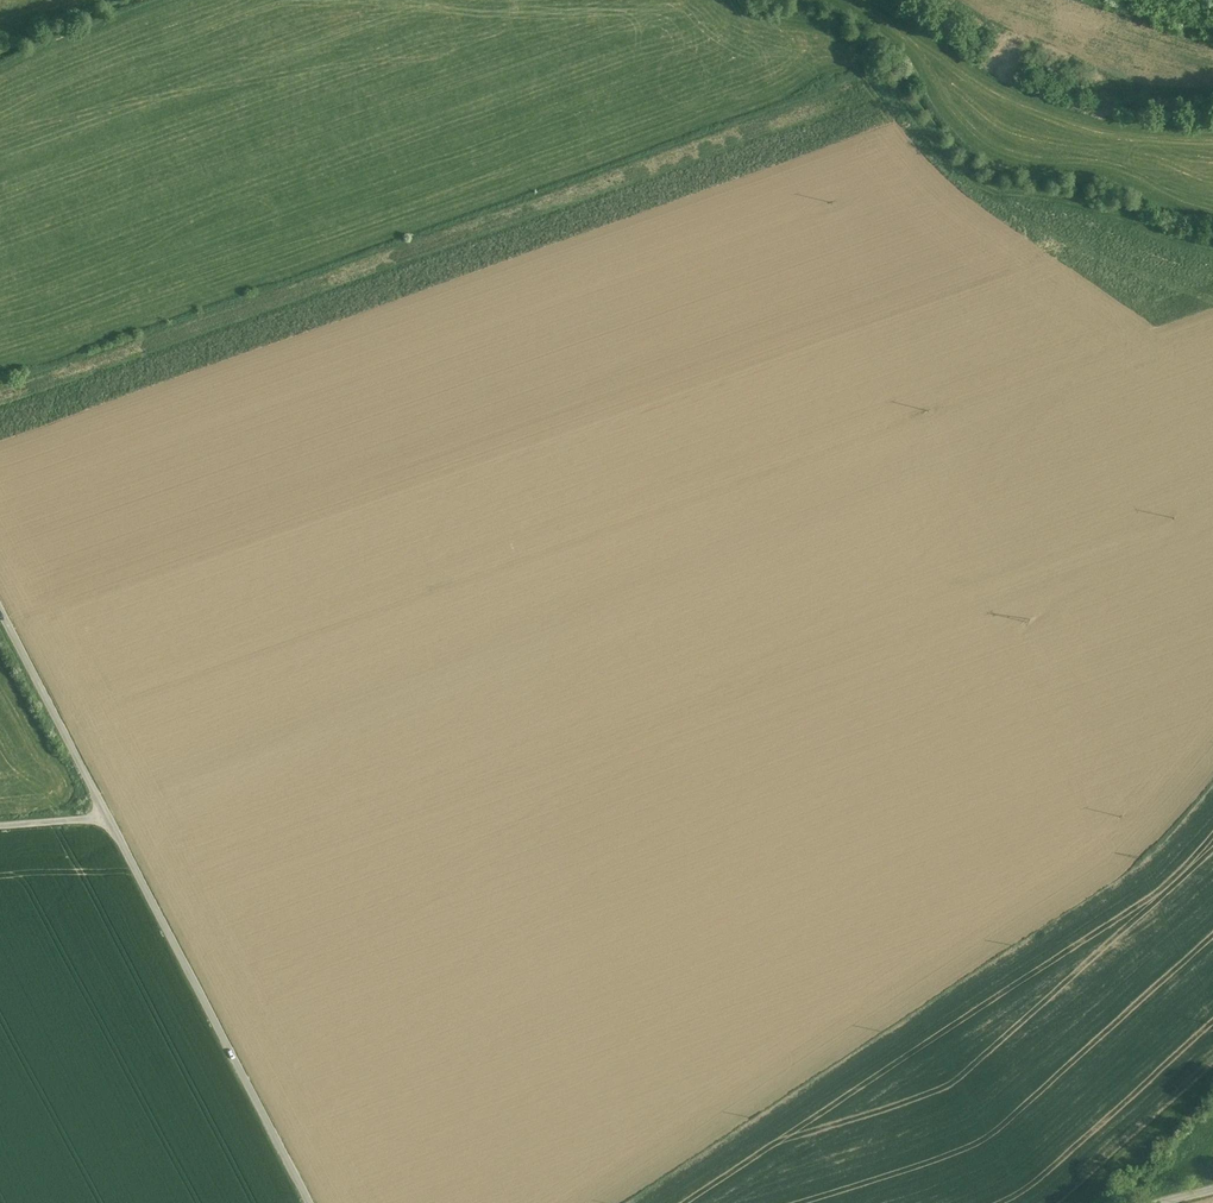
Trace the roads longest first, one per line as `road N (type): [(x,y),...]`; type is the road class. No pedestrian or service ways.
road 1 (unclassified): [(307,1202),(0,613)]

